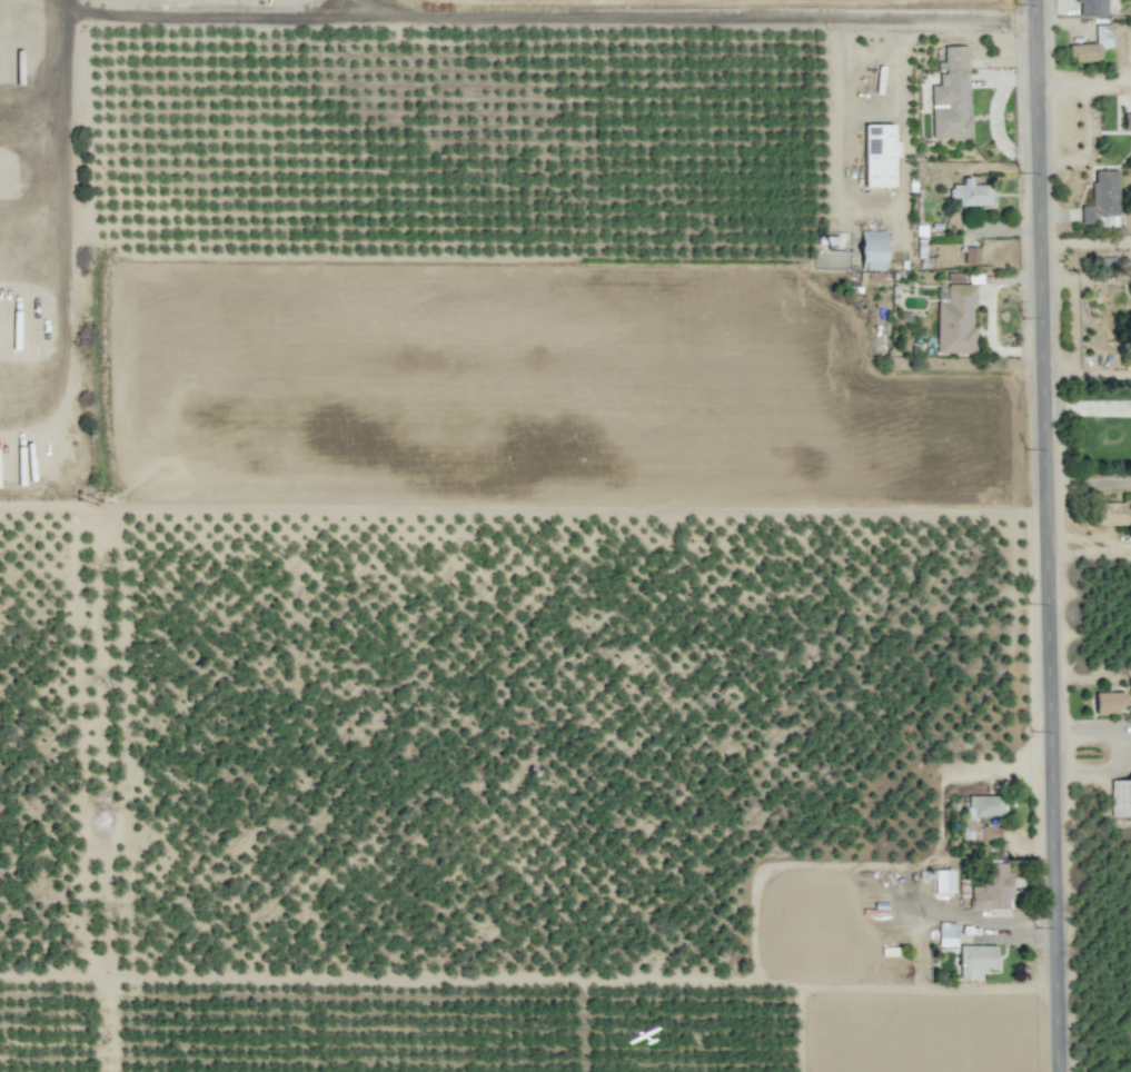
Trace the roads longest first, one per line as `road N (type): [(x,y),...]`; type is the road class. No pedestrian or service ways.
road 1 (tertiary): [(1063,1071),(1038,0)]
road 2 (track): [(0,505),(1050,506)]
road 3 (track): [(0,982),(793,992),(795,1071)]
road 4 (residential): [(386,8),(1039,13)]

